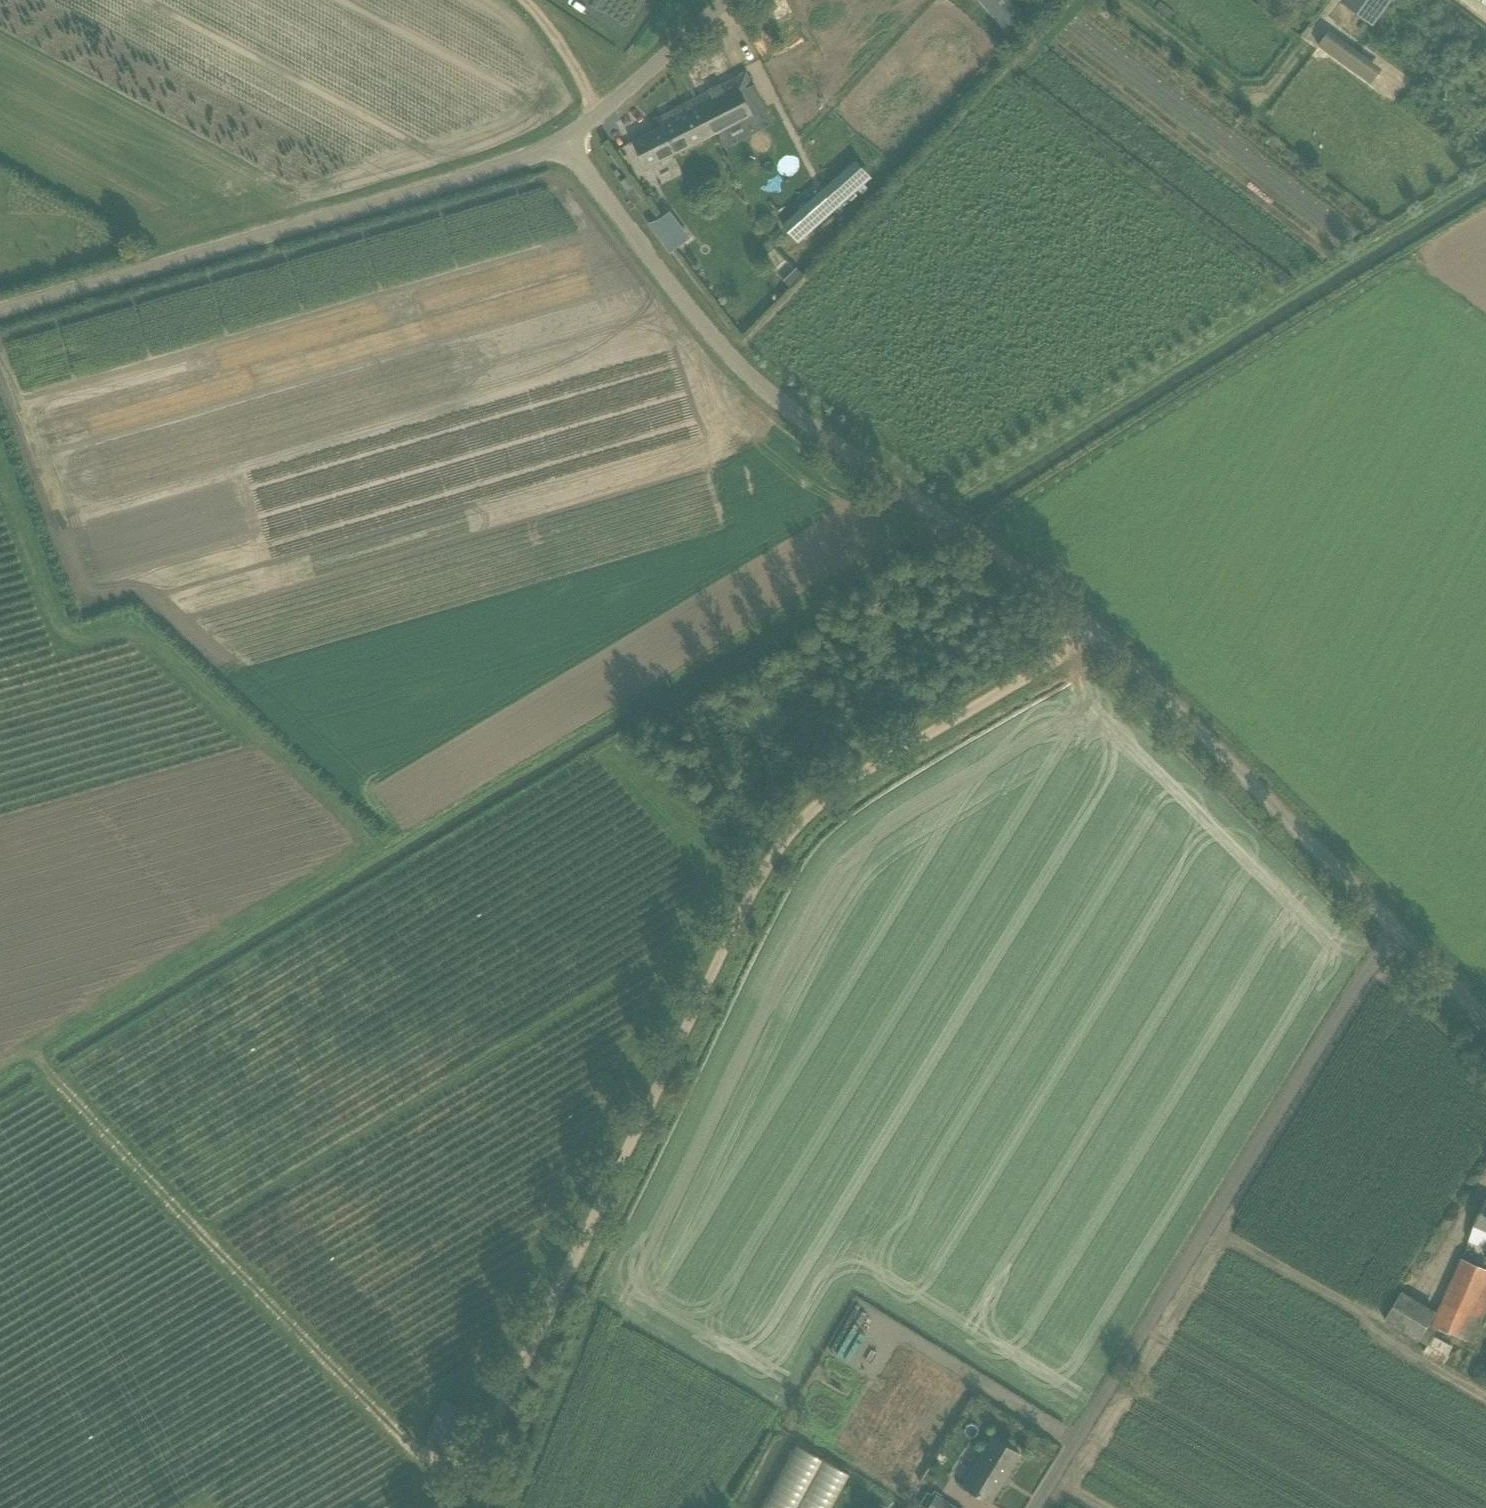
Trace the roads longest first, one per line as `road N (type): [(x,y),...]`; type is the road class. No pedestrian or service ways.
road 1 (unclassified): [(1388,921),(1101,629),(795,414),(718,342),(562,142)]
road 2 (track): [(463,1507),(736,947),(794,844),(822,808),(857,783),(1101,629)]
road 3 (unclassified): [(0,311),(562,142)]
road 4 (unclassified): [(1087,1423),(1388,921)]
road 5 (unclassified): [(562,142),(718,0)]
road 6 (track): [(522,0),(557,41),(598,116)]
road 7 (unclassified): [(1485,1019),(1388,921)]

